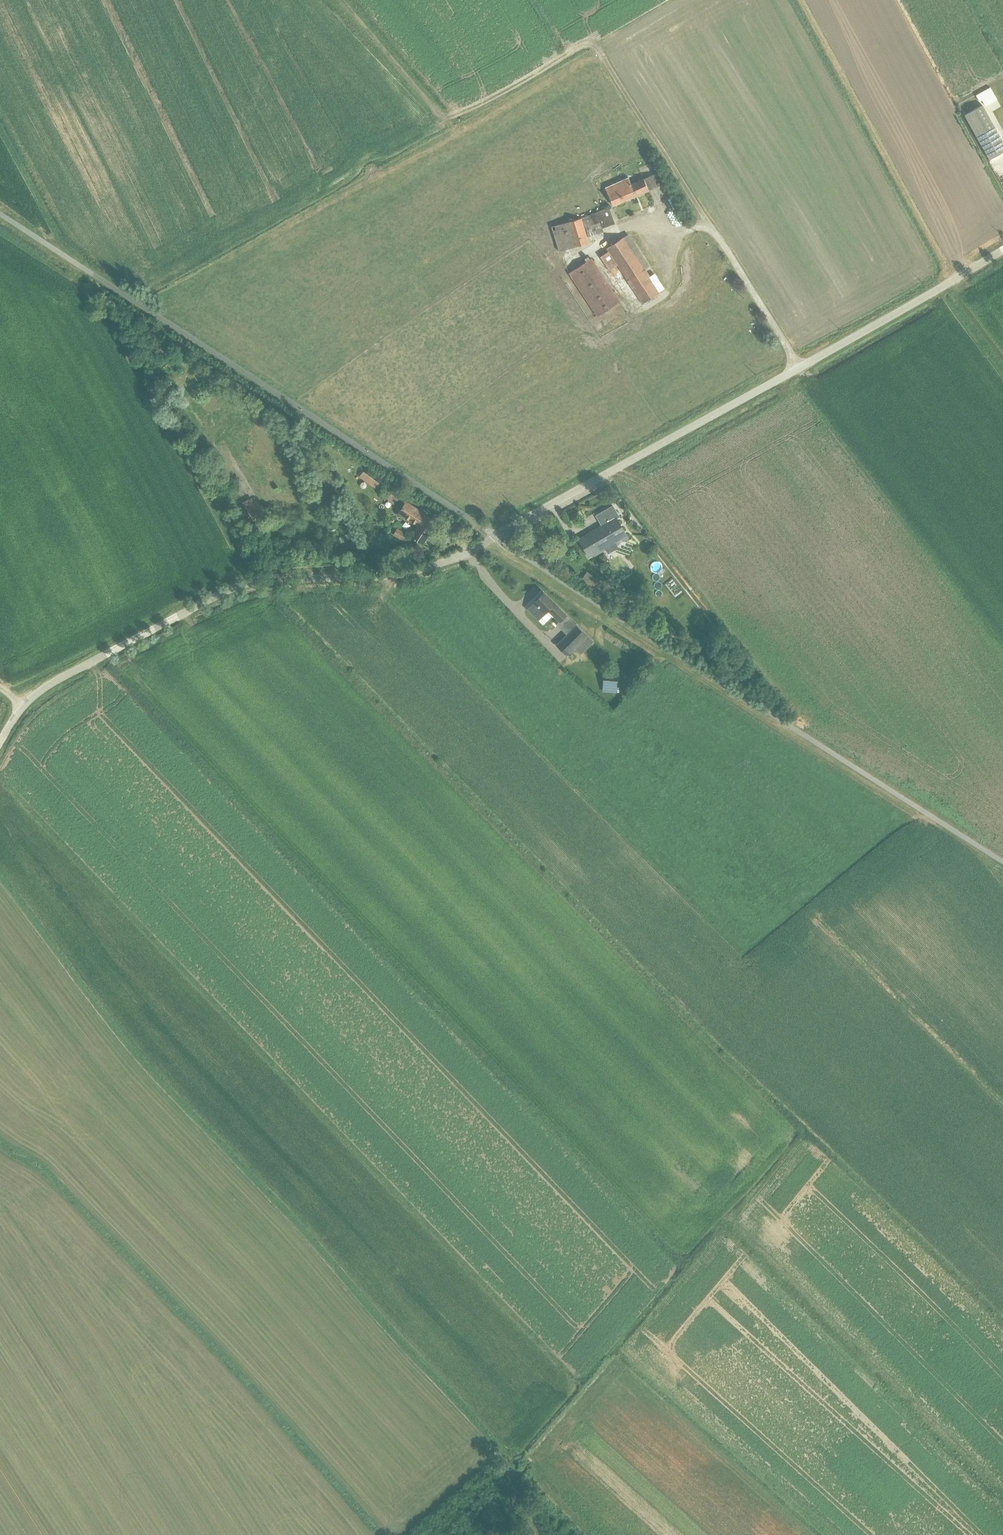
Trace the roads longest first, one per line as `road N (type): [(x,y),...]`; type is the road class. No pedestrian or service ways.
road 1 (residential): [(1002,252),(695,430),(442,563),(226,592),(50,684),(0,742)]
road 2 (track): [(799,368),(711,232),(696,227)]

